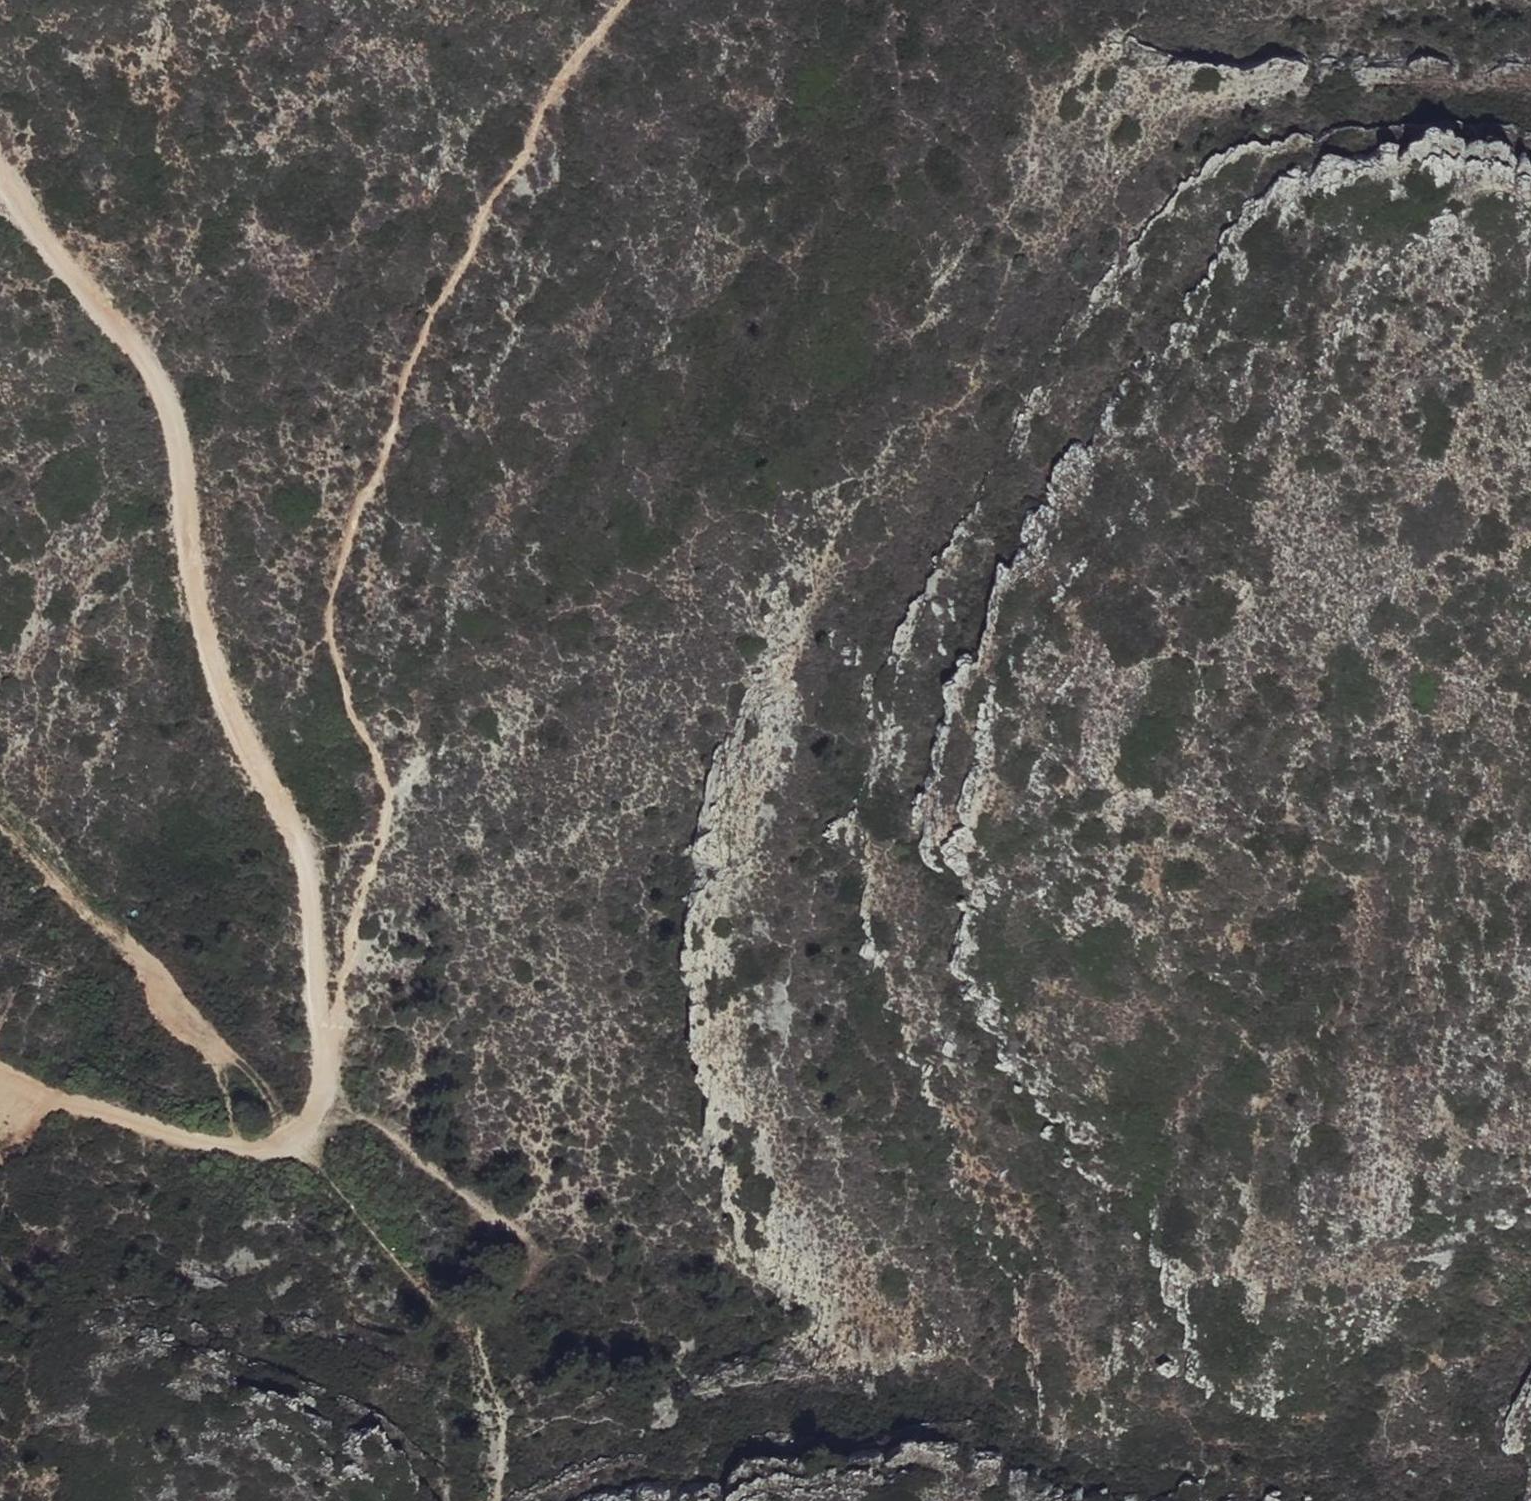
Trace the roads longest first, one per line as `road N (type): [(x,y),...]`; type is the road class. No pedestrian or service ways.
road 1 (track): [(0,177),(23,234),(144,356),(188,489),(201,619),(258,769),(322,884),(323,1045),(282,1137),(126,1138),(0,1096)]

